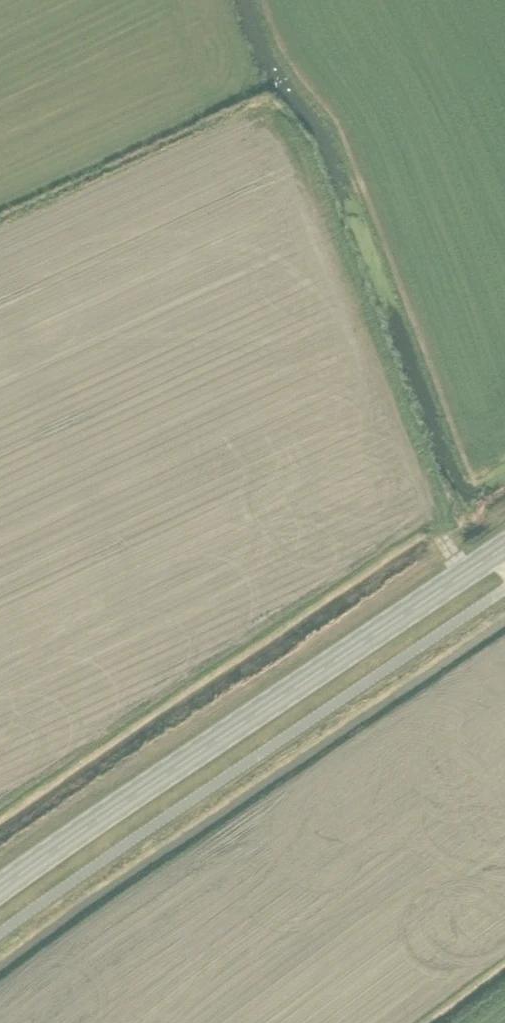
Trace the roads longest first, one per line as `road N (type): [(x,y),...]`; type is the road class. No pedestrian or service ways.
road 1 (primary): [(0,887),(504,546)]

